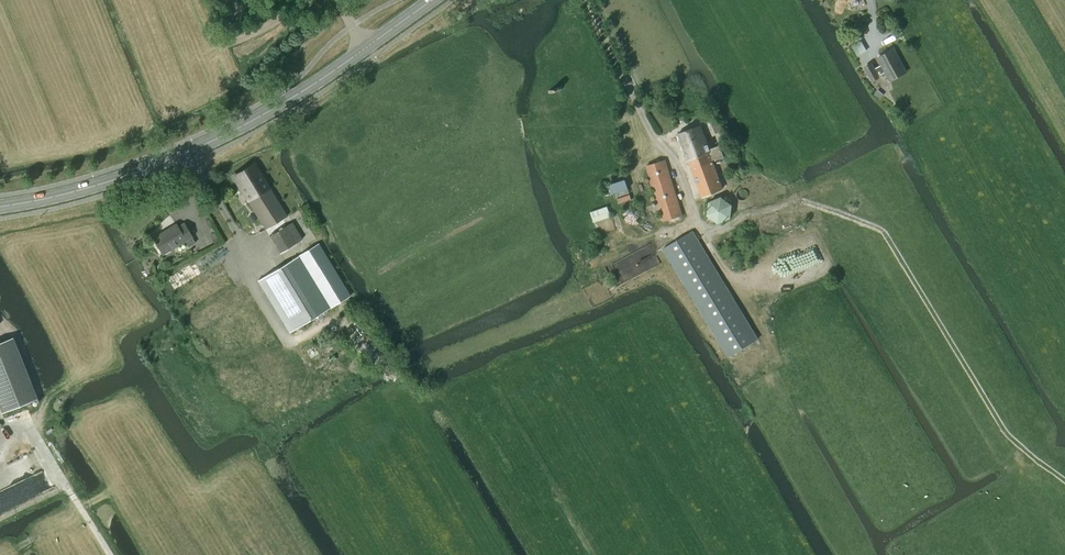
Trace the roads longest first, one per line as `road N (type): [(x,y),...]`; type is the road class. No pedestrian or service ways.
road 1 (track): [(703,235),(791,200),(881,229),(1004,433),(1064,480)]
road 2 (primary): [(0,208),(194,150),(363,50)]
road 3 (track): [(291,343),(356,318),(501,554)]

